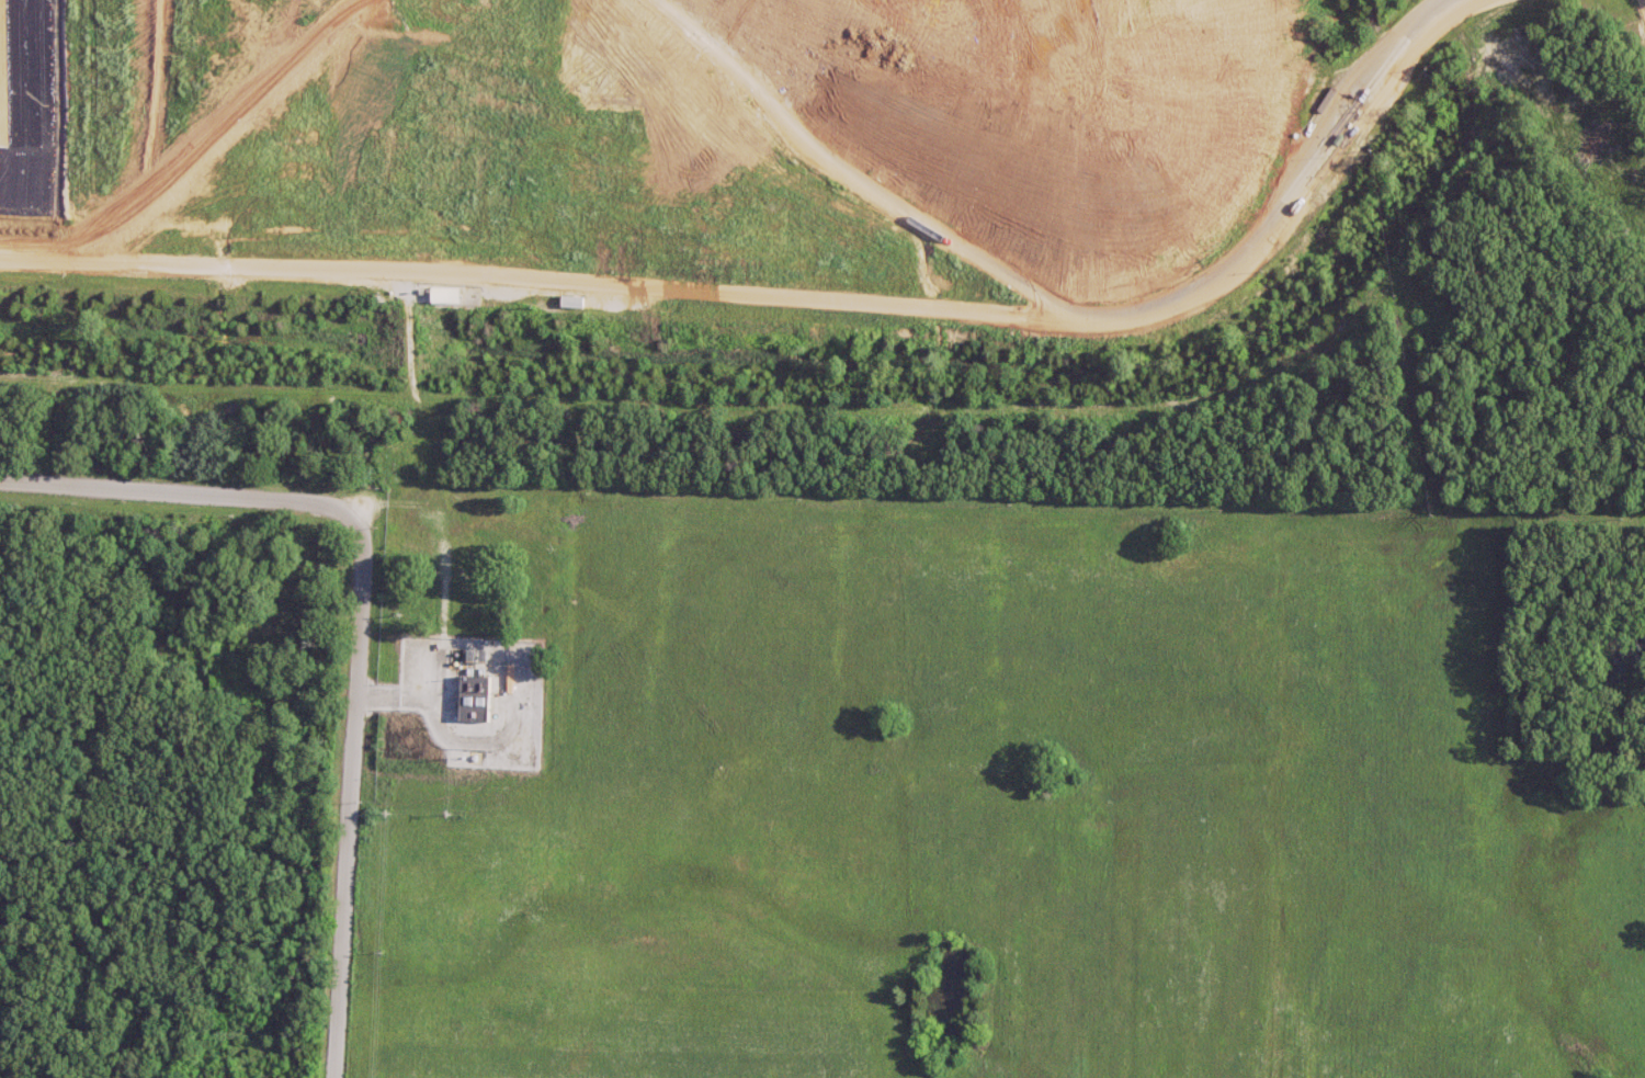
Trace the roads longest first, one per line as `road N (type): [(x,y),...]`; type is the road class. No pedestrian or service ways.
road 1 (residential): [(333,1077),(364,515),(0,485)]

